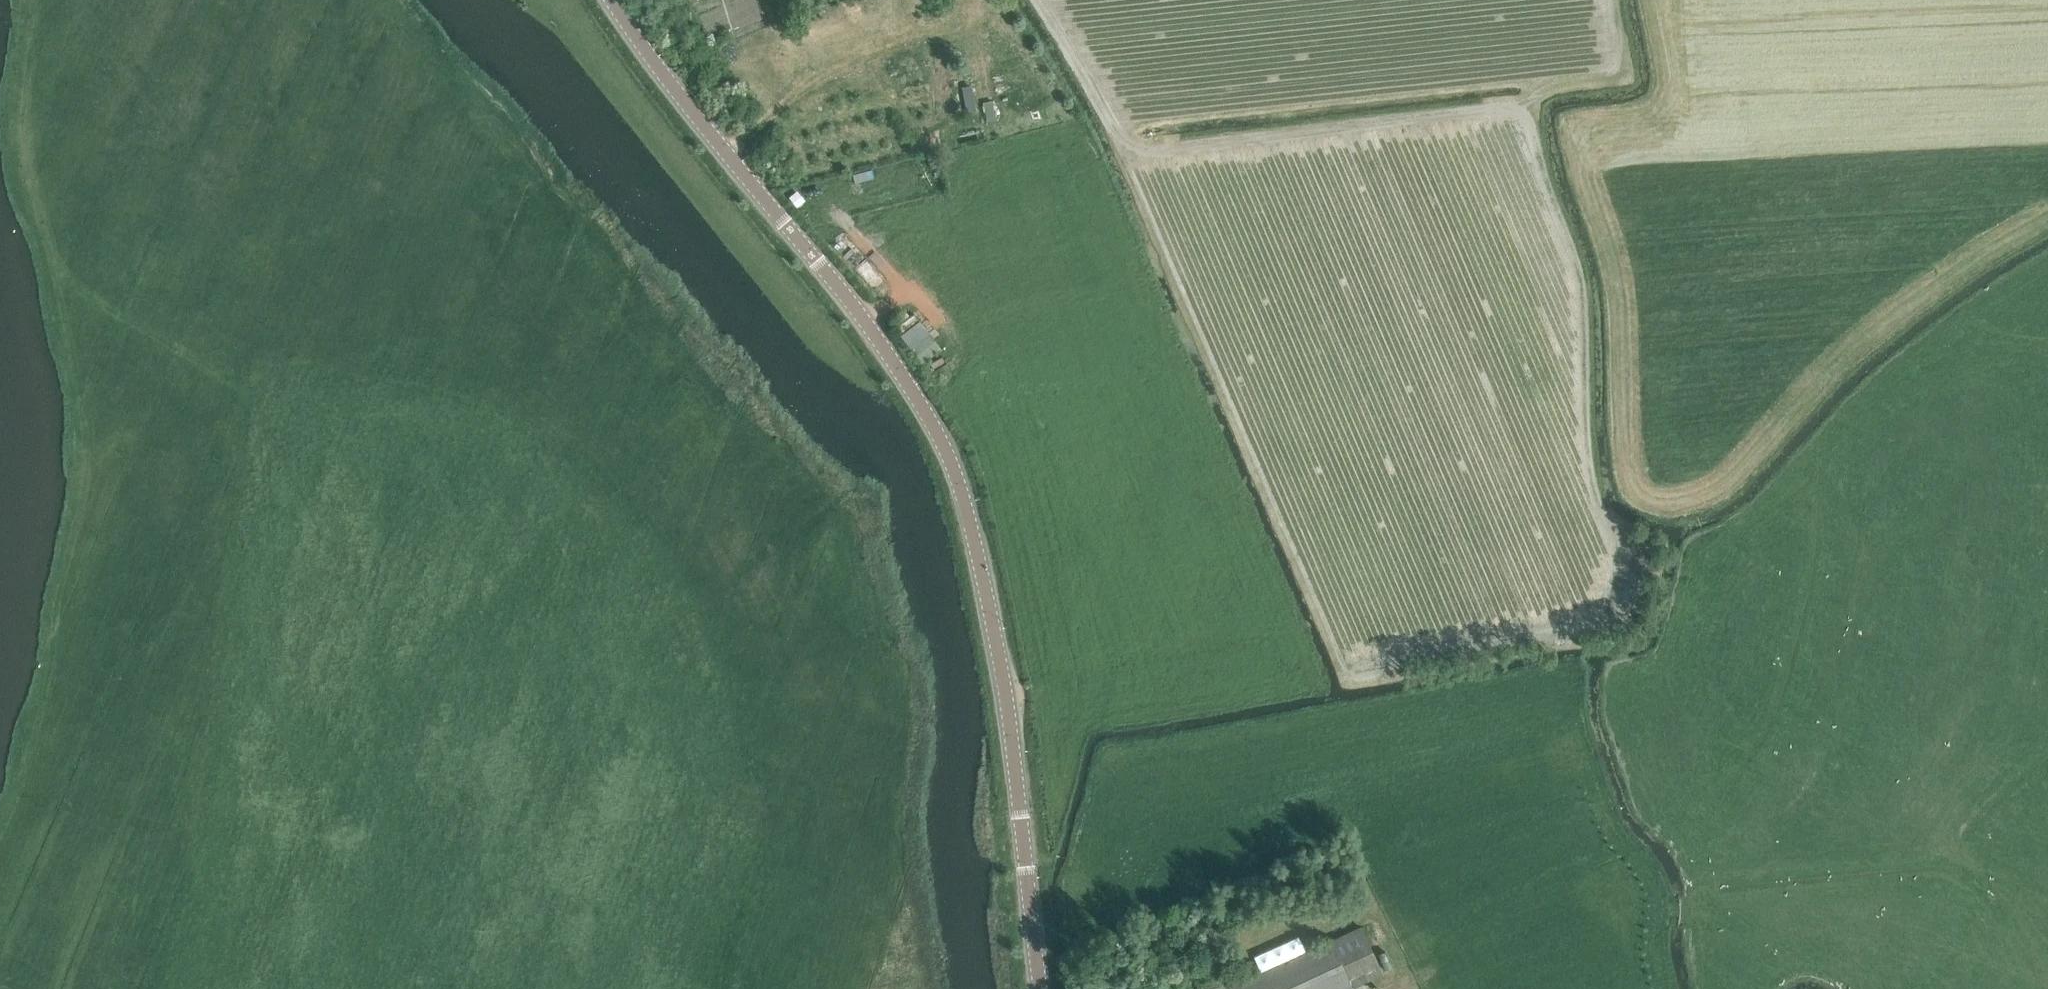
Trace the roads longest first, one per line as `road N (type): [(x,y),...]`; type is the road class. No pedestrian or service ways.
road 1 (tertiary): [(1041,988),(1003,678),(944,444),(861,315),(611,0)]
road 2 (track): [(0,826),(48,685),(83,453),(81,398),(19,141),(37,0)]
road 3 (track): [(330,988),(299,817)]

